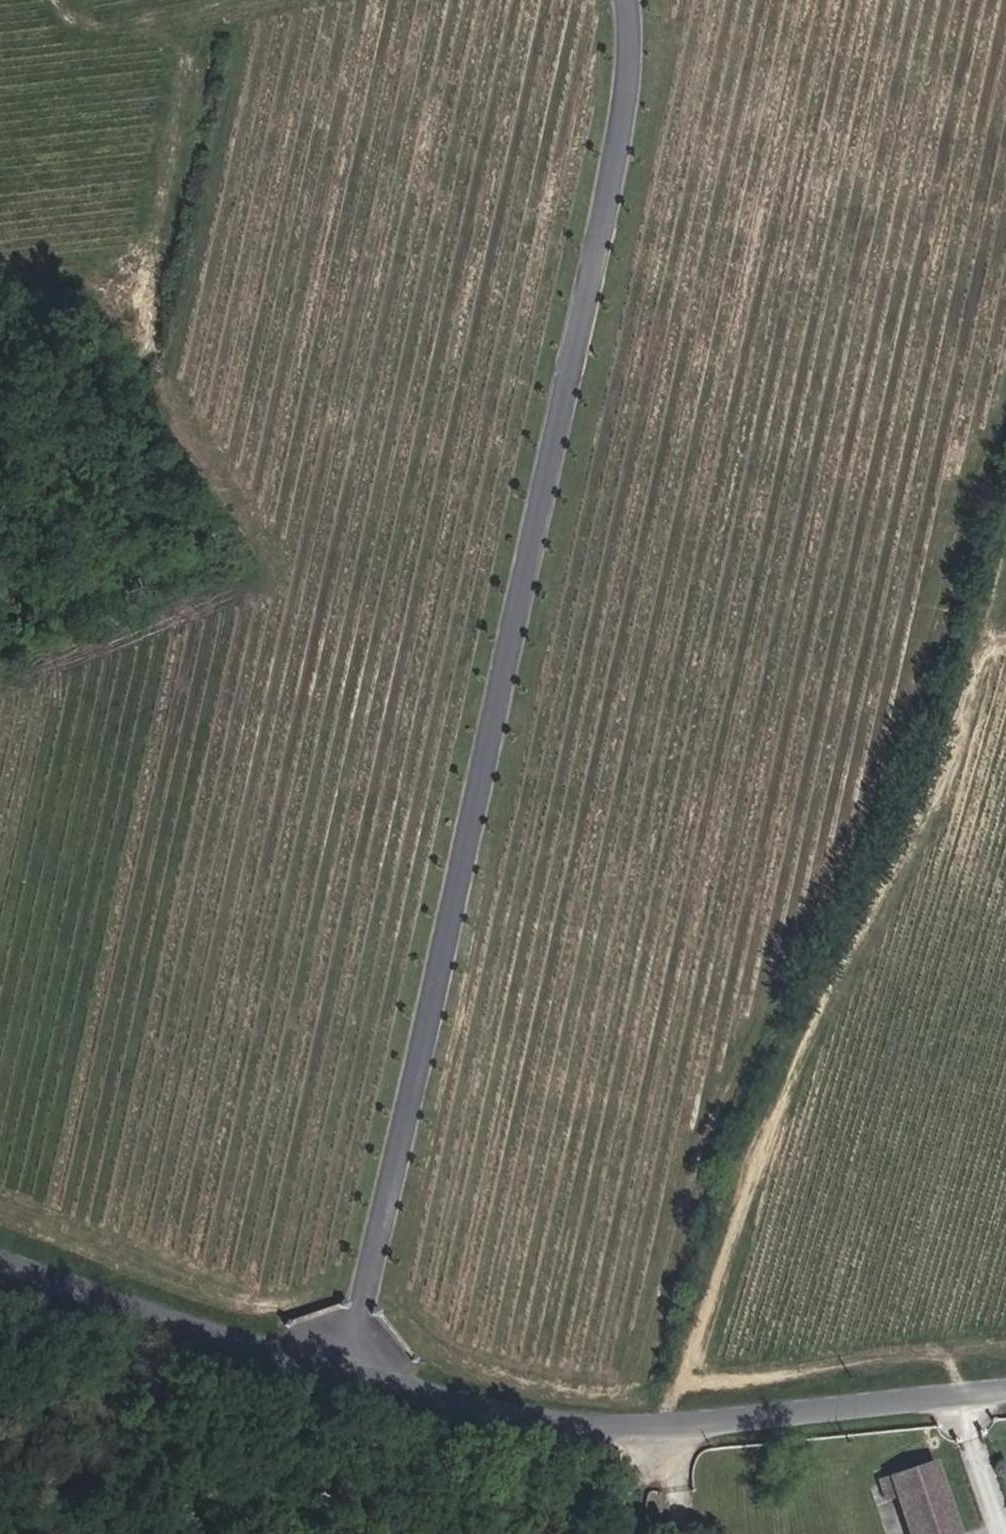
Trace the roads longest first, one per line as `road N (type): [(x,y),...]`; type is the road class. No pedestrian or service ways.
road 1 (track): [(651,1432),(766,1127),(943,794),(1005,568)]
road 2 (residential): [(651,1432),(525,1419),(0,1254)]
road 3 (residential): [(1005,1394),(651,1432)]

